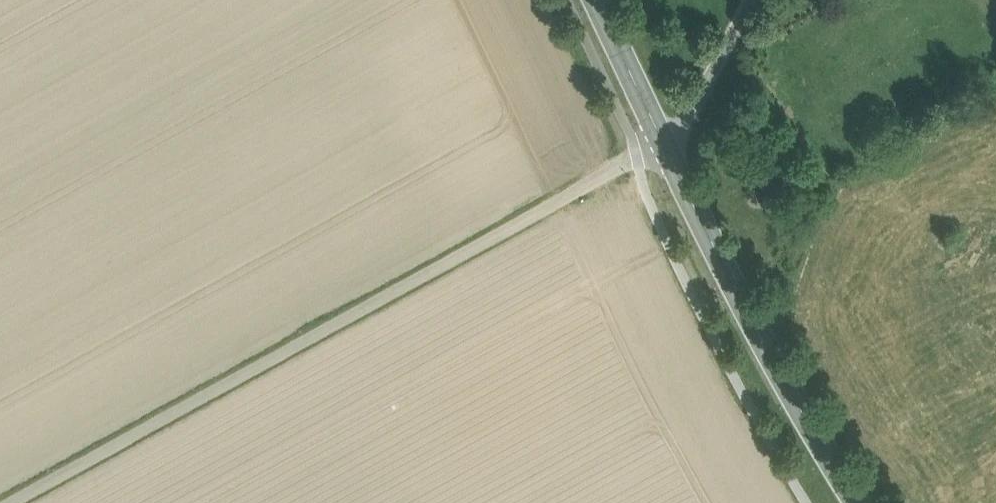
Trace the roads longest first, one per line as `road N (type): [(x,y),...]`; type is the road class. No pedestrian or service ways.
road 1 (track): [(668,148),(26,502)]
road 2 (tertiary): [(862,502),(733,288),(595,0)]

